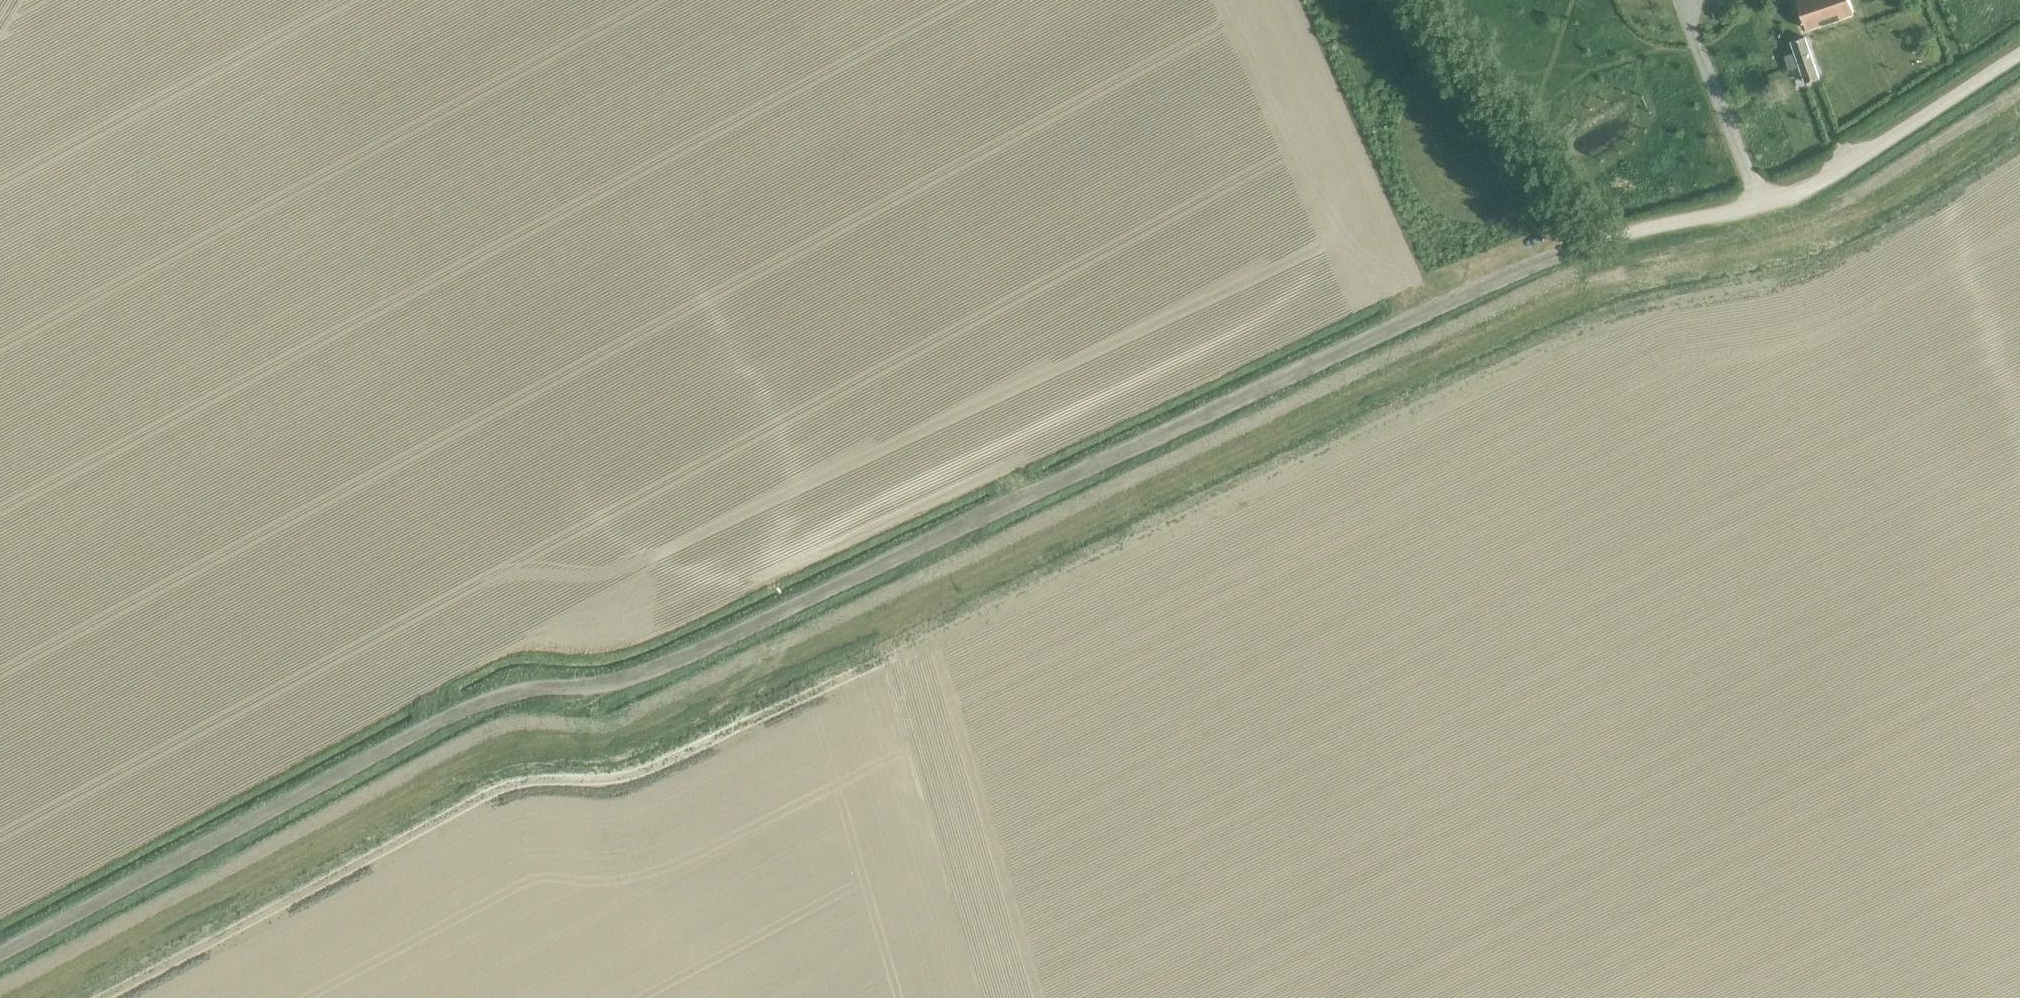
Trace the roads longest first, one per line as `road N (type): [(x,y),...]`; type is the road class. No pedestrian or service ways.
road 1 (unclassified): [(0,953),(465,708),(501,693),(615,685),(650,674),(1564,251),(1797,190),(2019,52)]

